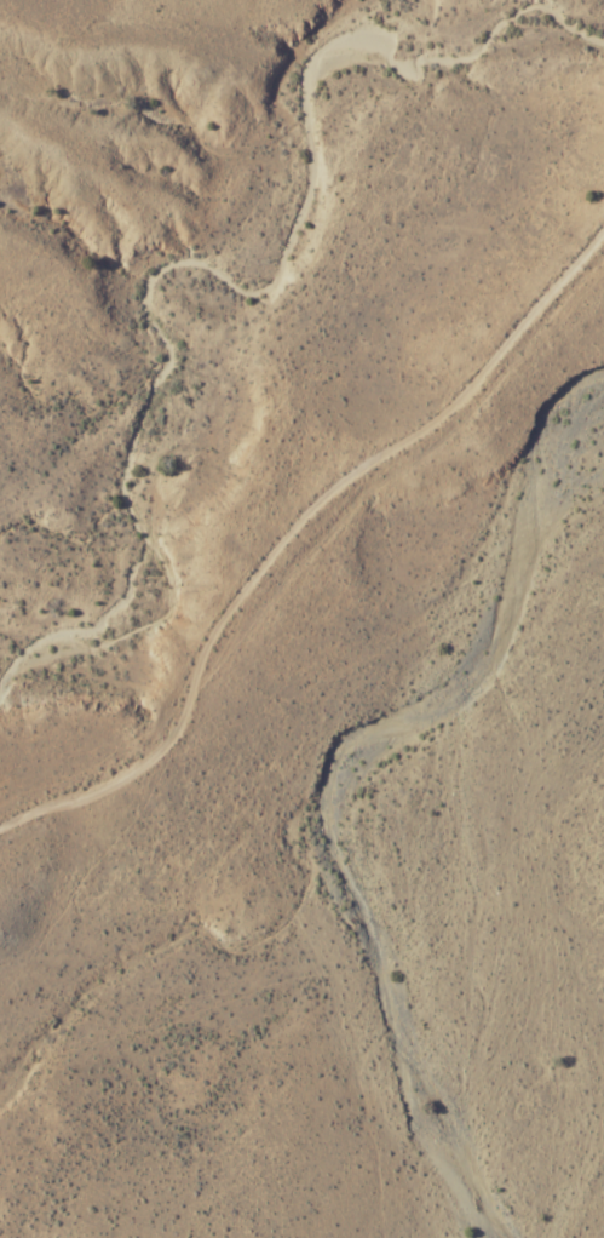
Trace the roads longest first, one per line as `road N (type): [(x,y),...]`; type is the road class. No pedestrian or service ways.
road 1 (track): [(0,828),(148,755),(173,728),(201,652),(289,532),(363,463),(419,432),(467,392),(603,224)]

